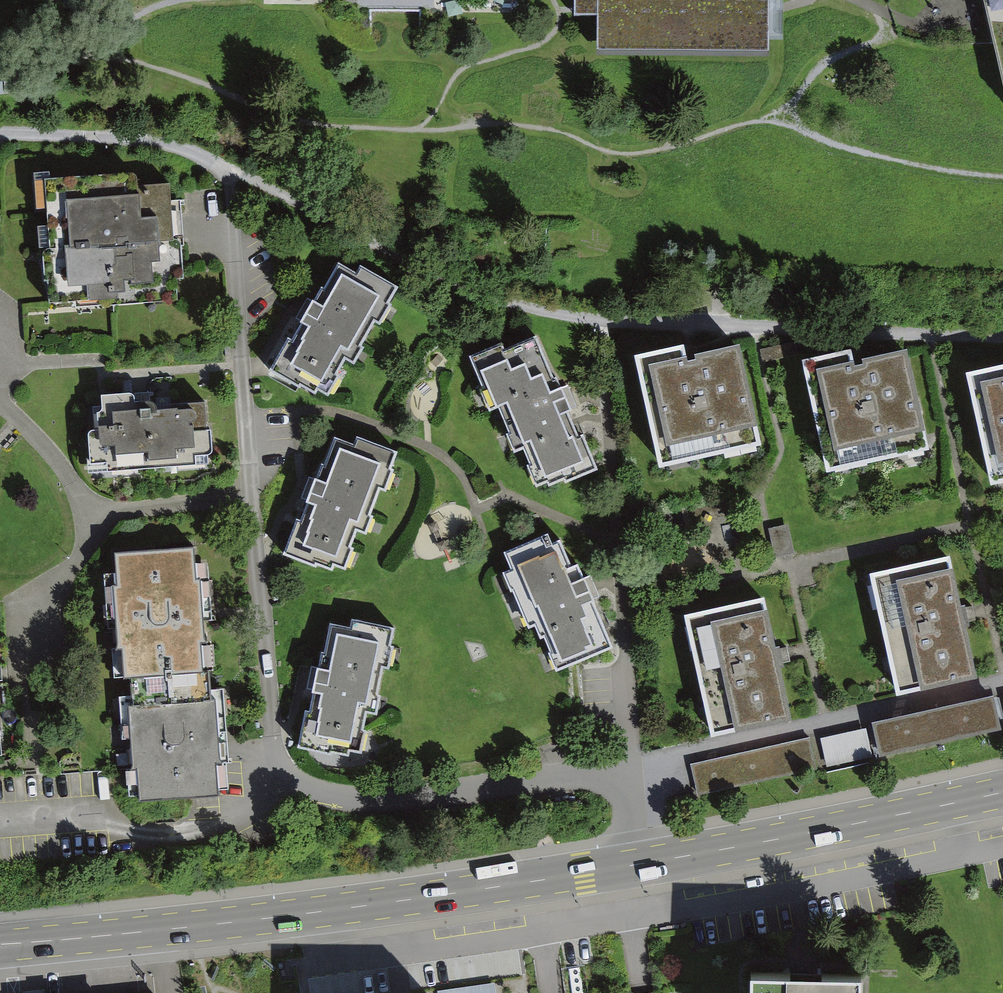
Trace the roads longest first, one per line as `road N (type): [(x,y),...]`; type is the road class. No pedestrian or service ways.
road 1 (primary): [(1002,792),(584,874),(0,949)]
road 2 (residential): [(1002,334),(719,324)]

